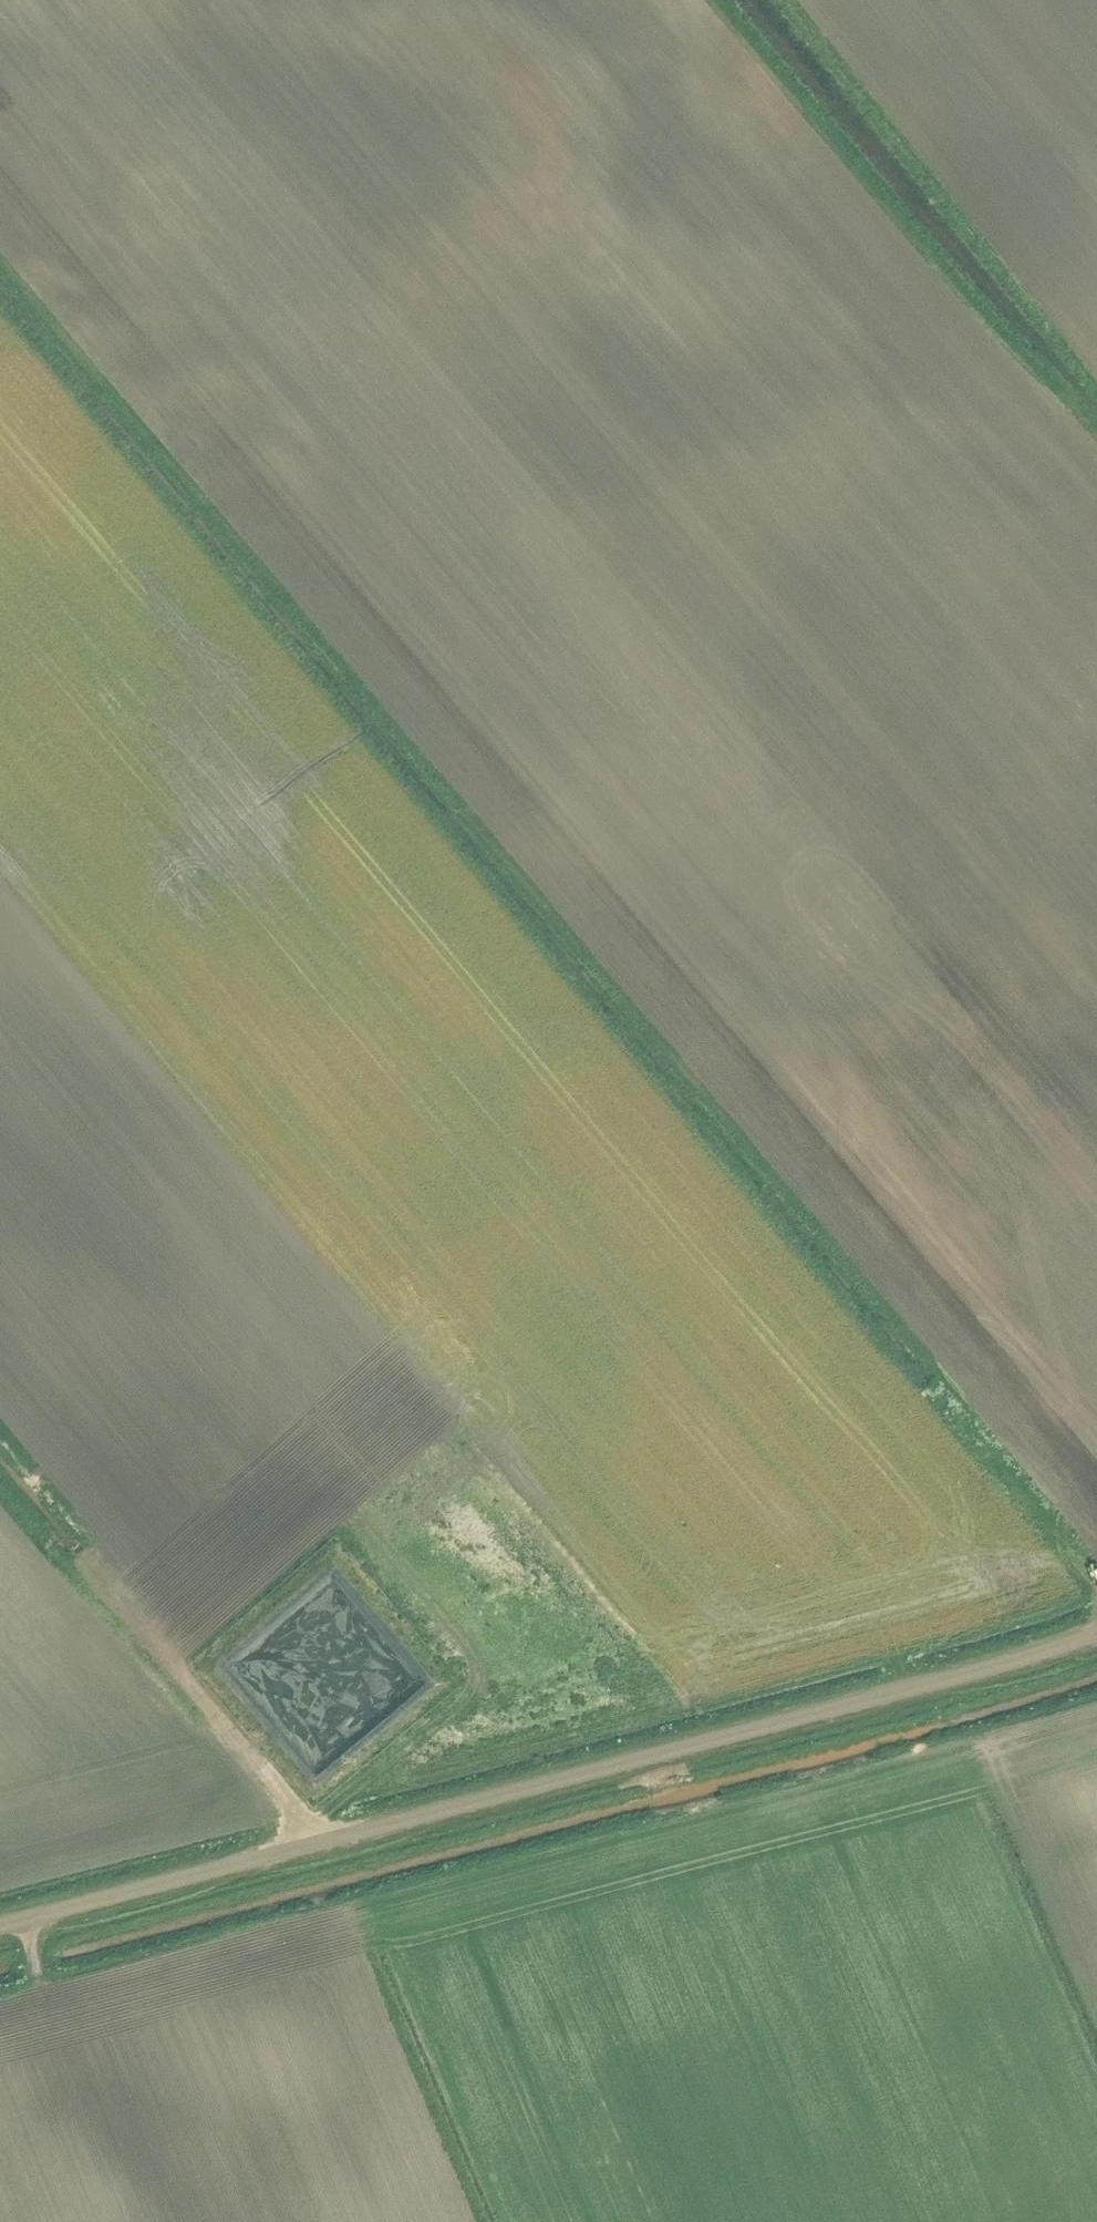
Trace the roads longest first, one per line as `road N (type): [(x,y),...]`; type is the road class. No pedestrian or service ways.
road 1 (unclassified): [(0,1923),(1039,1651),(1096,1628)]

